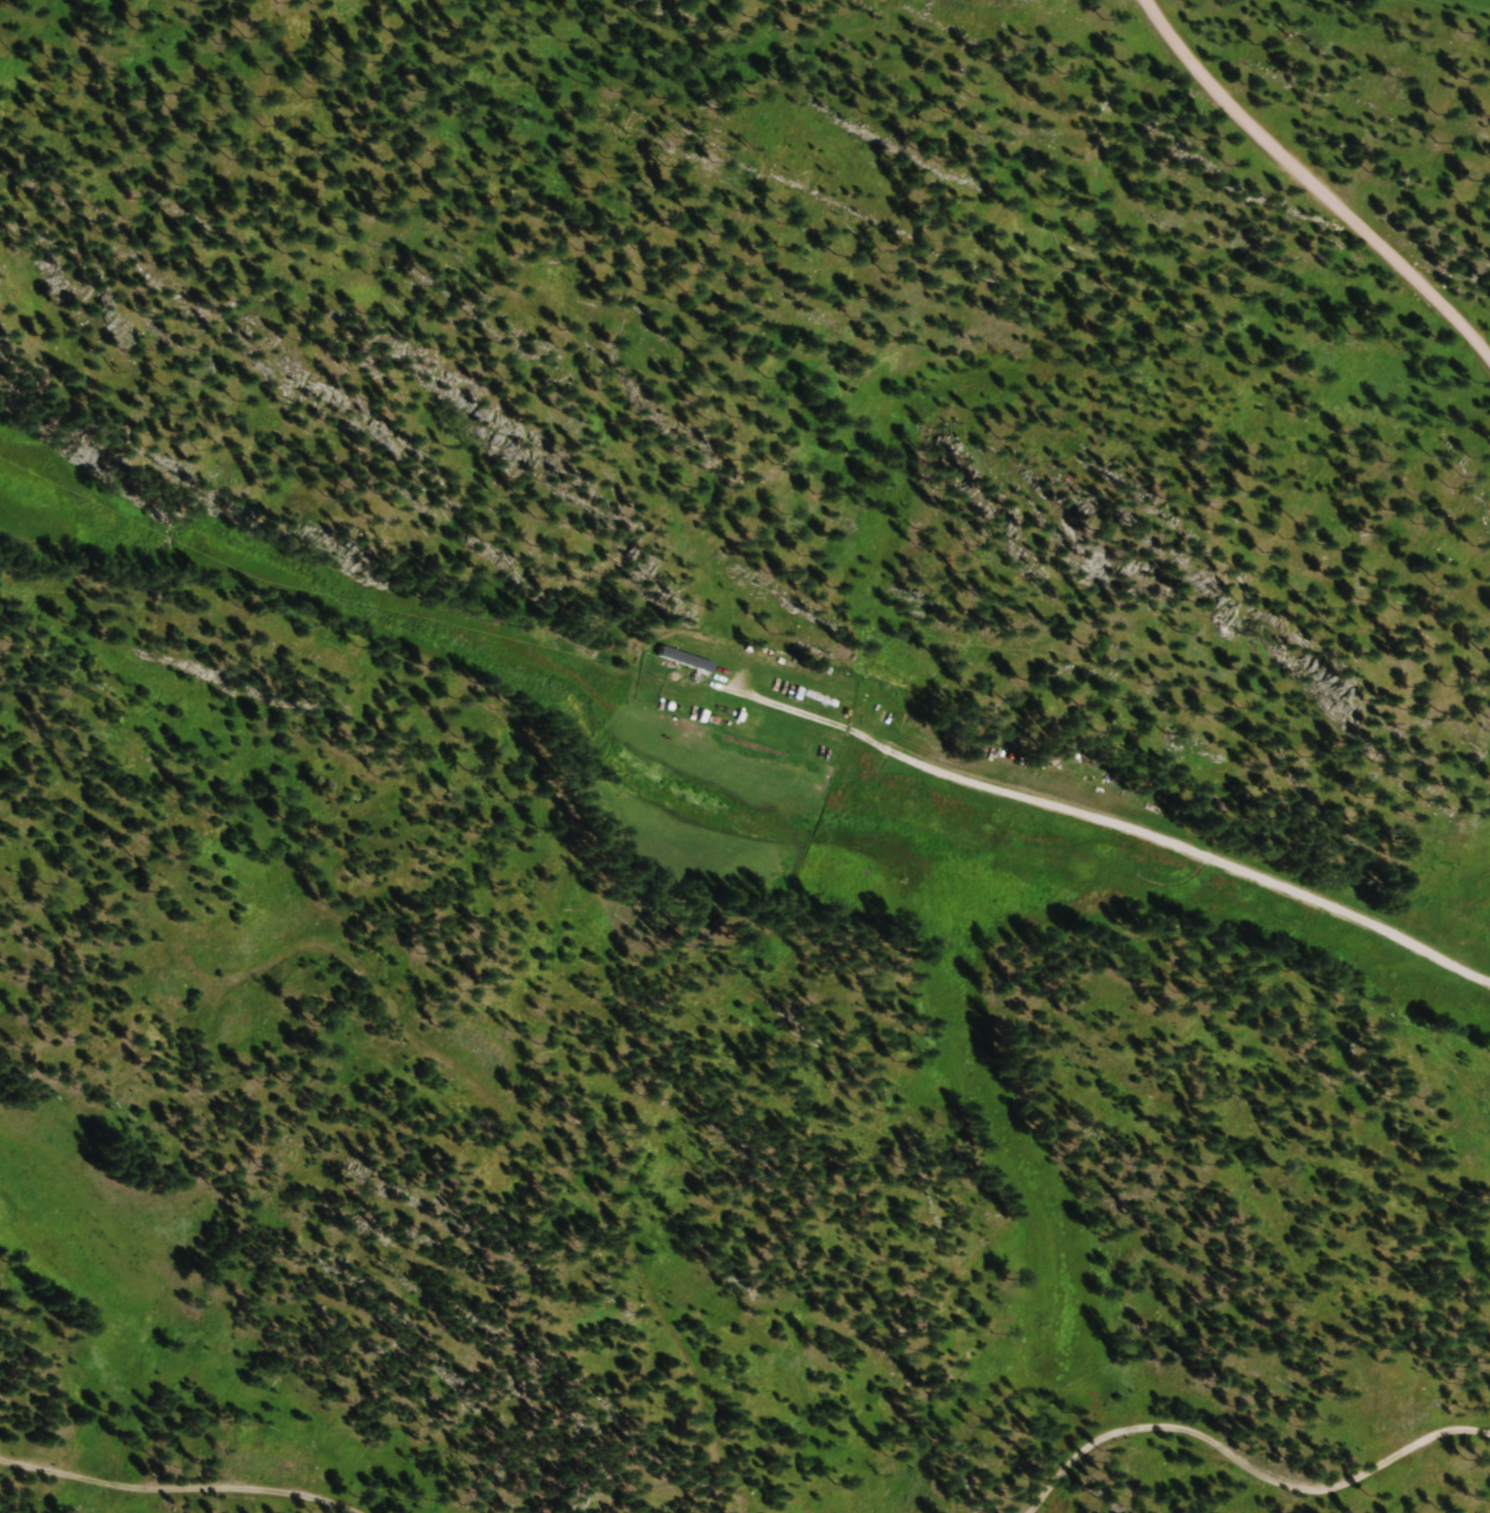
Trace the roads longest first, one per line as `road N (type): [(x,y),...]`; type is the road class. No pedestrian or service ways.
road 1 (track): [(1026,1512),(1084,1442),(1137,1422),(1194,1430),(1255,1471),(1306,1487),(1349,1479),(1425,1433),(1460,1425),(1489,1433)]
road 2 (residential): [(1489,361),(1468,329),(1250,129),(1164,36),(1145,0)]
road 3 (track): [(356,1512),(302,1491),(112,1484),(0,1458)]

